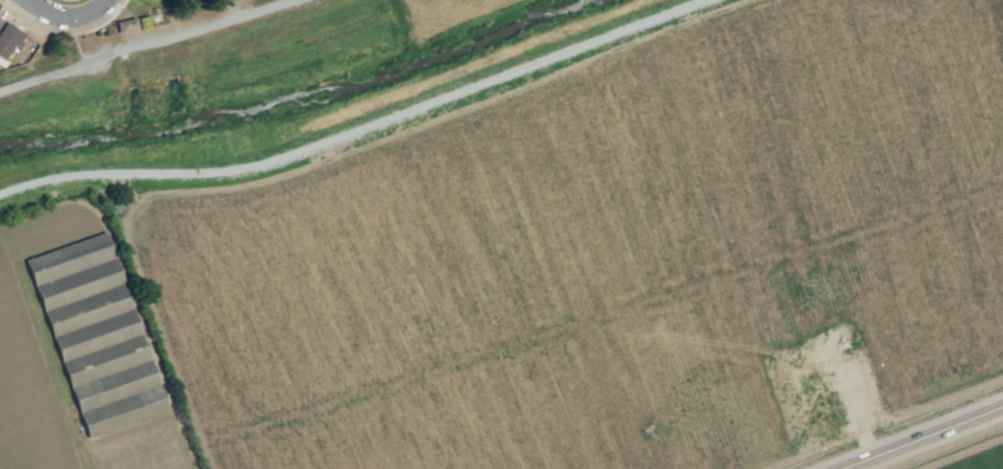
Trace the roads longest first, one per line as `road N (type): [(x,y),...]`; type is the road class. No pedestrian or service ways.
road 1 (primary): [(861,468),(1002,416)]

